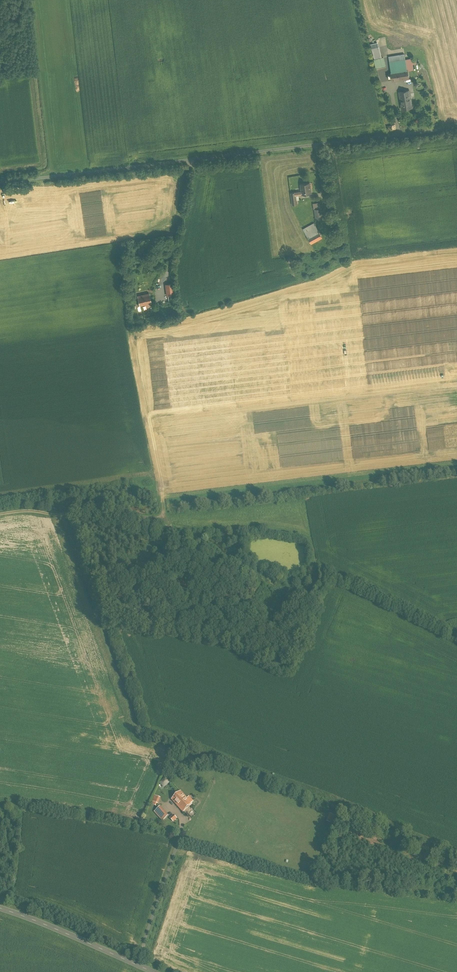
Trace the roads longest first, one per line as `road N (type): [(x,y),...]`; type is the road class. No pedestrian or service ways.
road 1 (unclassified): [(190,161),(0,185)]
road 2 (unclassified): [(139,966),(183,827),(172,806)]
road 3 (tertiary): [(0,909),(139,966)]
road 4 (unclassified): [(456,128),(316,144)]
road 5 (unclassified): [(190,161),(170,263),(158,286)]
road 6 (unclassified): [(316,144),(190,161)]

